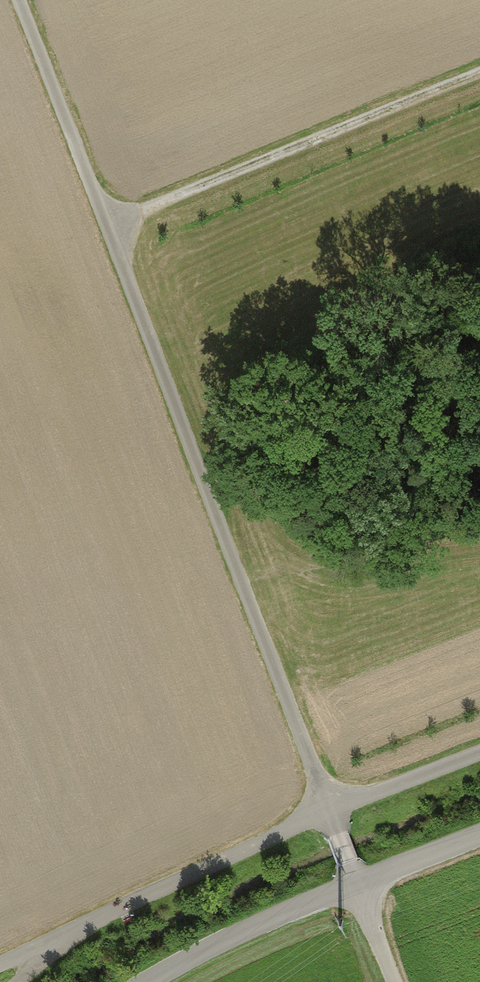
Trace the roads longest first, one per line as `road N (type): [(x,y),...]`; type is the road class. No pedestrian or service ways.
road 1 (track): [(15,0),(395,981)]
road 2 (track): [(59,938),(330,812),(479,752)]
road 3 (track): [(108,232),(479,75)]
road 4 (unclassified): [(479,835),(269,920),(148,981)]

